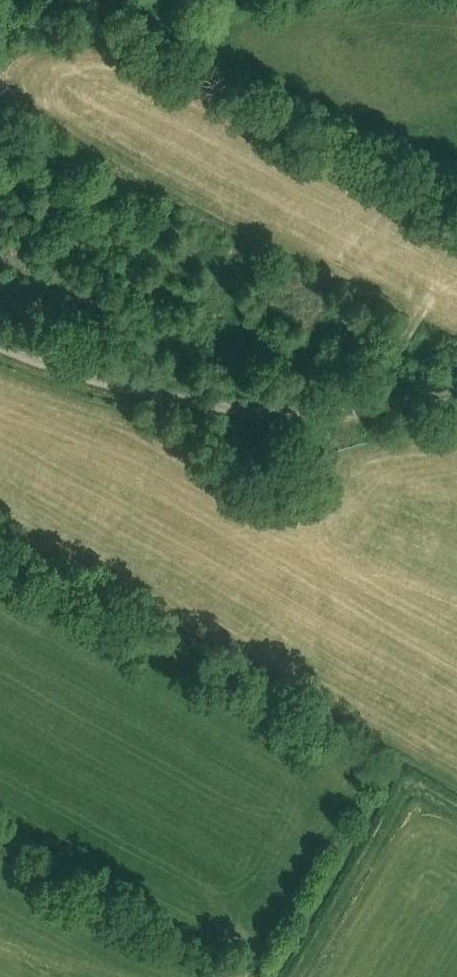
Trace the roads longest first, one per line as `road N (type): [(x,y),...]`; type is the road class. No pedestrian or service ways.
road 1 (track): [(456,397),(337,411),(231,409),(103,385),(0,345)]

